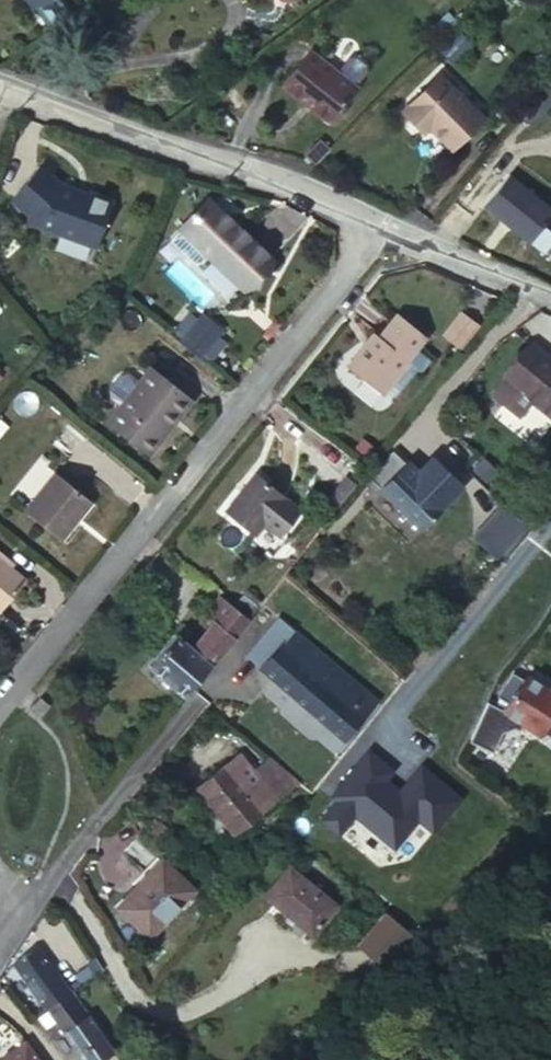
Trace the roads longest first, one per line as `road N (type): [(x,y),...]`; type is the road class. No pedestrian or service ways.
road 1 (residential): [(386,225),(0,703)]
road 2 (residential): [(386,225),(0,85)]
road 3 (residential): [(530,291),(386,225)]

